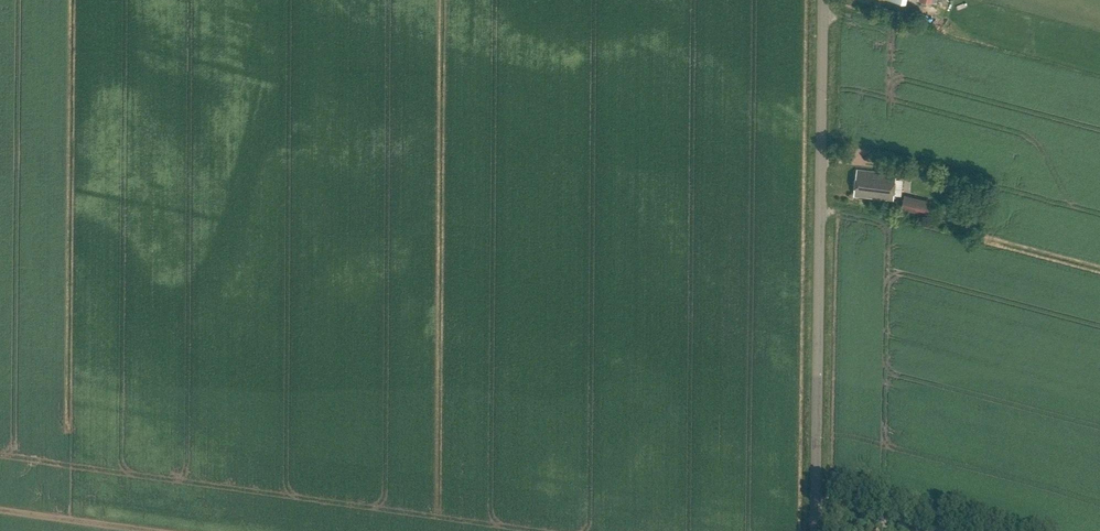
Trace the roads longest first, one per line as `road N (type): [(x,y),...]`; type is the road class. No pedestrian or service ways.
road 1 (unclassified): [(815,530),(823,0)]
road 2 (track): [(155,530),(0,509)]

